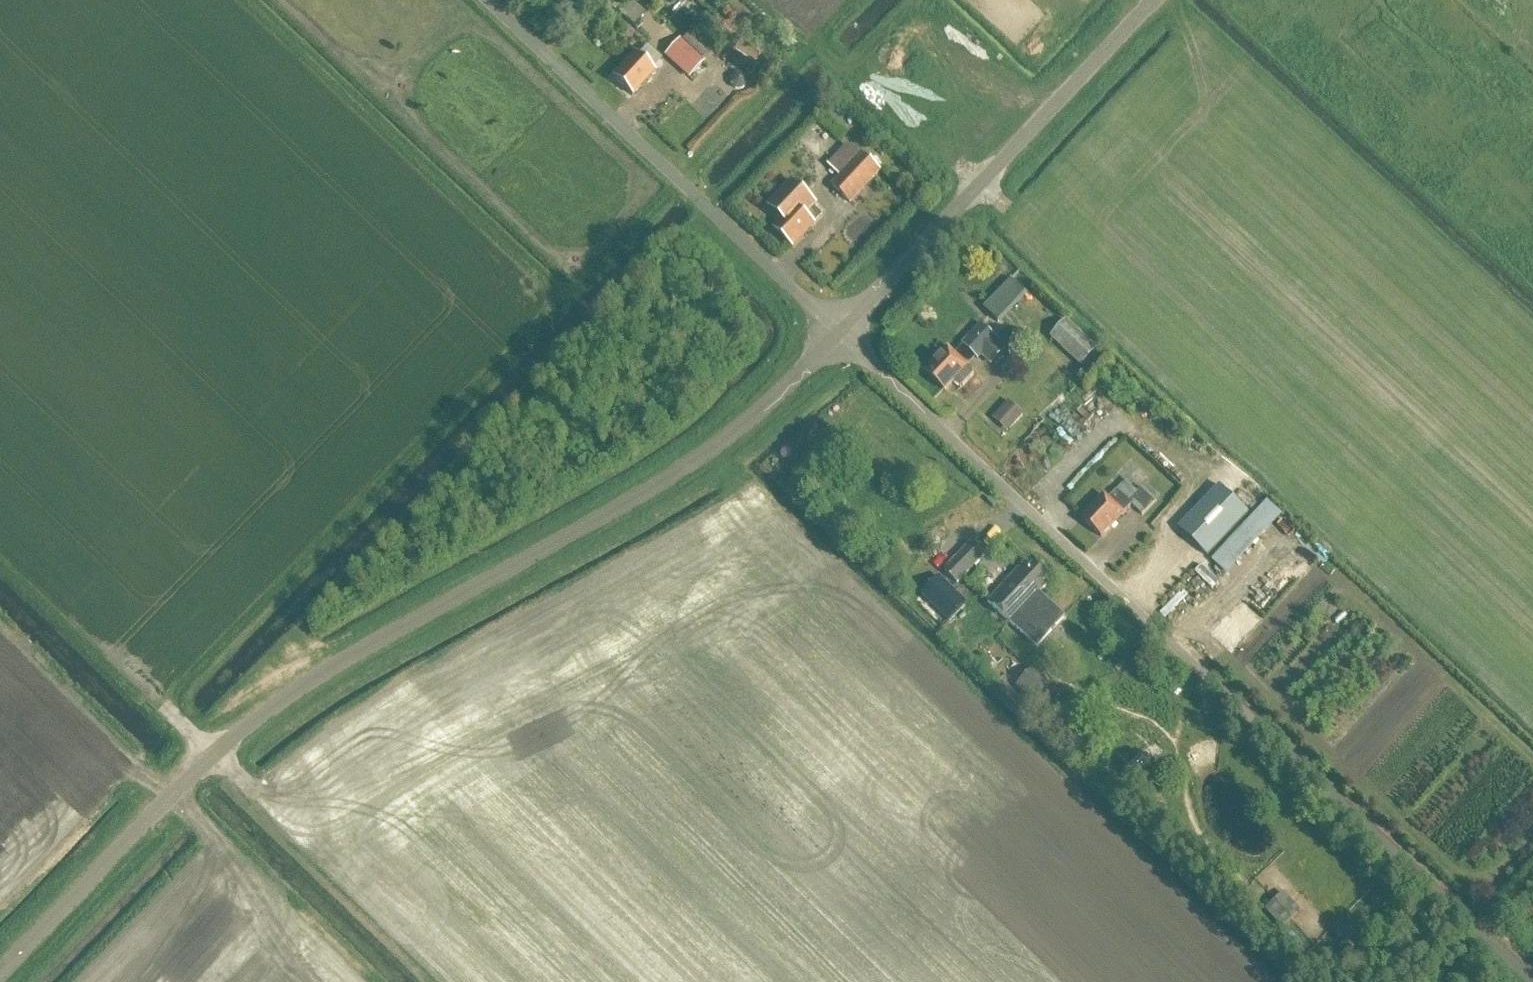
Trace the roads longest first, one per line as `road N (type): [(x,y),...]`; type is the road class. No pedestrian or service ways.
road 1 (unclassified): [(8,981),(245,738),(655,506),(728,446),(838,336)]
road 2 (unclassified): [(1527,981),(838,336)]
road 3 (unclassified): [(838,336),(481,0)]
road 4 (unclassified): [(838,336),(1156,0)]

